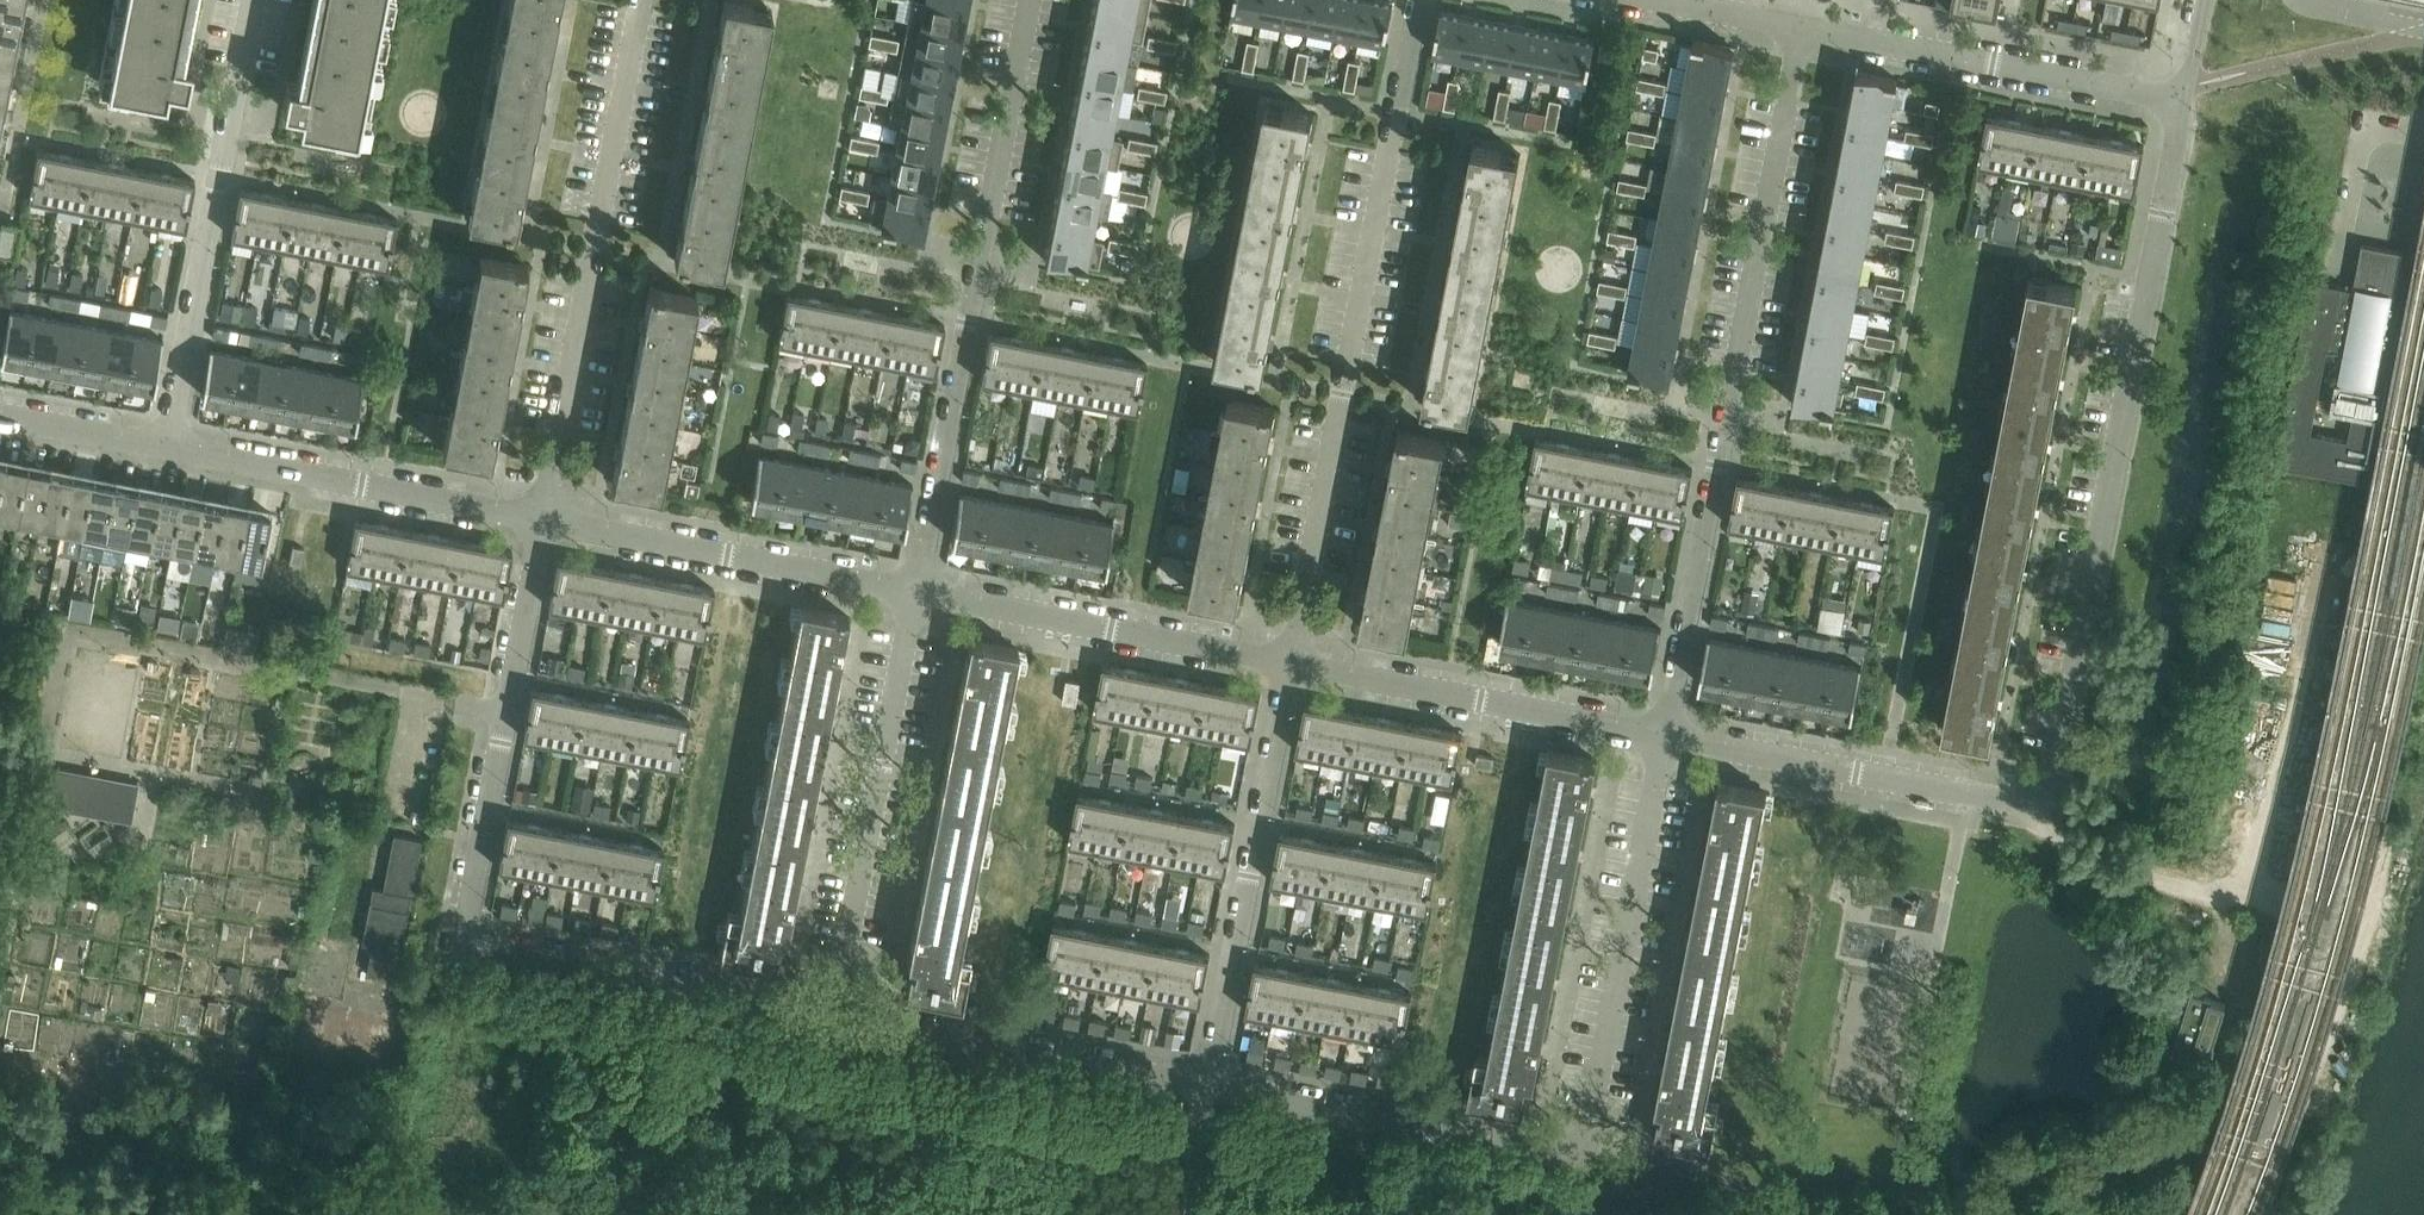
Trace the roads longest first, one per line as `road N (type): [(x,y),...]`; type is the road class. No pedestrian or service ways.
road 1 (residential): [(2181,102),(2051,780),(2028,801),(2009,804),(1665,737)]
road 2 (residential): [(1665,737),(1803,29)]
road 3 (residential): [(1419,0),(1291,666)]
road 4 (residential): [(913,593),(1028,0)]
road 5 (residential): [(642,0),(542,521)]
road 6 (residential): [(169,450),(250,0)]
road 7 (residential): [(1291,666),(1209,1087)]
road 8 (residential): [(542,521),(462,941)]
road 9 (residential): [(827,1010),(913,593)]
road 10 (residential): [(1577,1149),(1590,1125),(1665,737)]
road 11 (residential): [(1209,1087),(827,1010)]
road 12 (residential): [(1291,666),(913,593)]
road 13 (residential): [(1803,29),(2181,102)]
road 14 (residential): [(1665,737),(1291,666)]
road 15 (residential): [(542,521),(169,450)]
road 16 (residential): [(913,593),(542,521)]
road 17 (residential): [(1577,1149),(1561,1157),(1209,1087)]
road 18 (residential): [(827,1010),(462,941)]
road 19 (residential): [(169,450),(0,417)]
road 20 (residential): [(1648,0),(1803,29)]
road 21 (residential): [(2423,30),(2307,0)]

